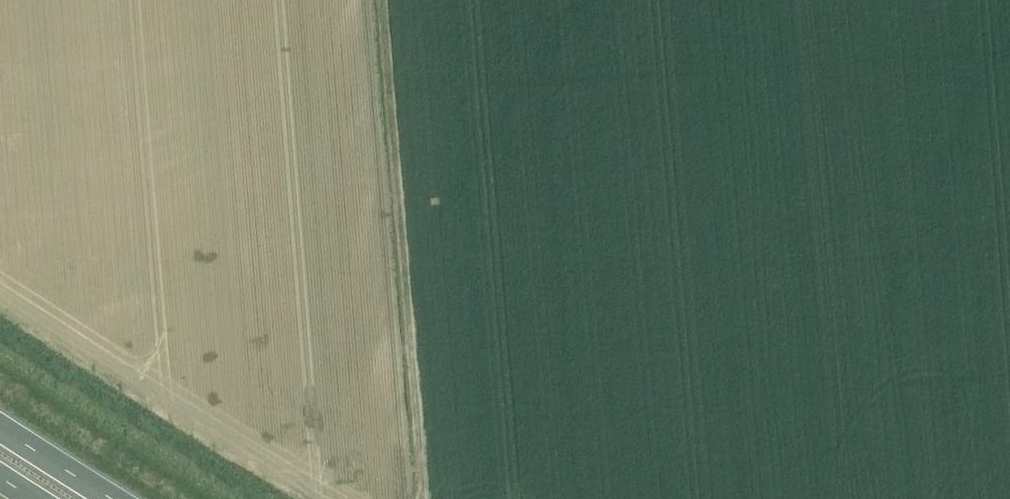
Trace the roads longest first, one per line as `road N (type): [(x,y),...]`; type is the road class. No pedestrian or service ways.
road 1 (trunk): [(137,498),(0,419)]

